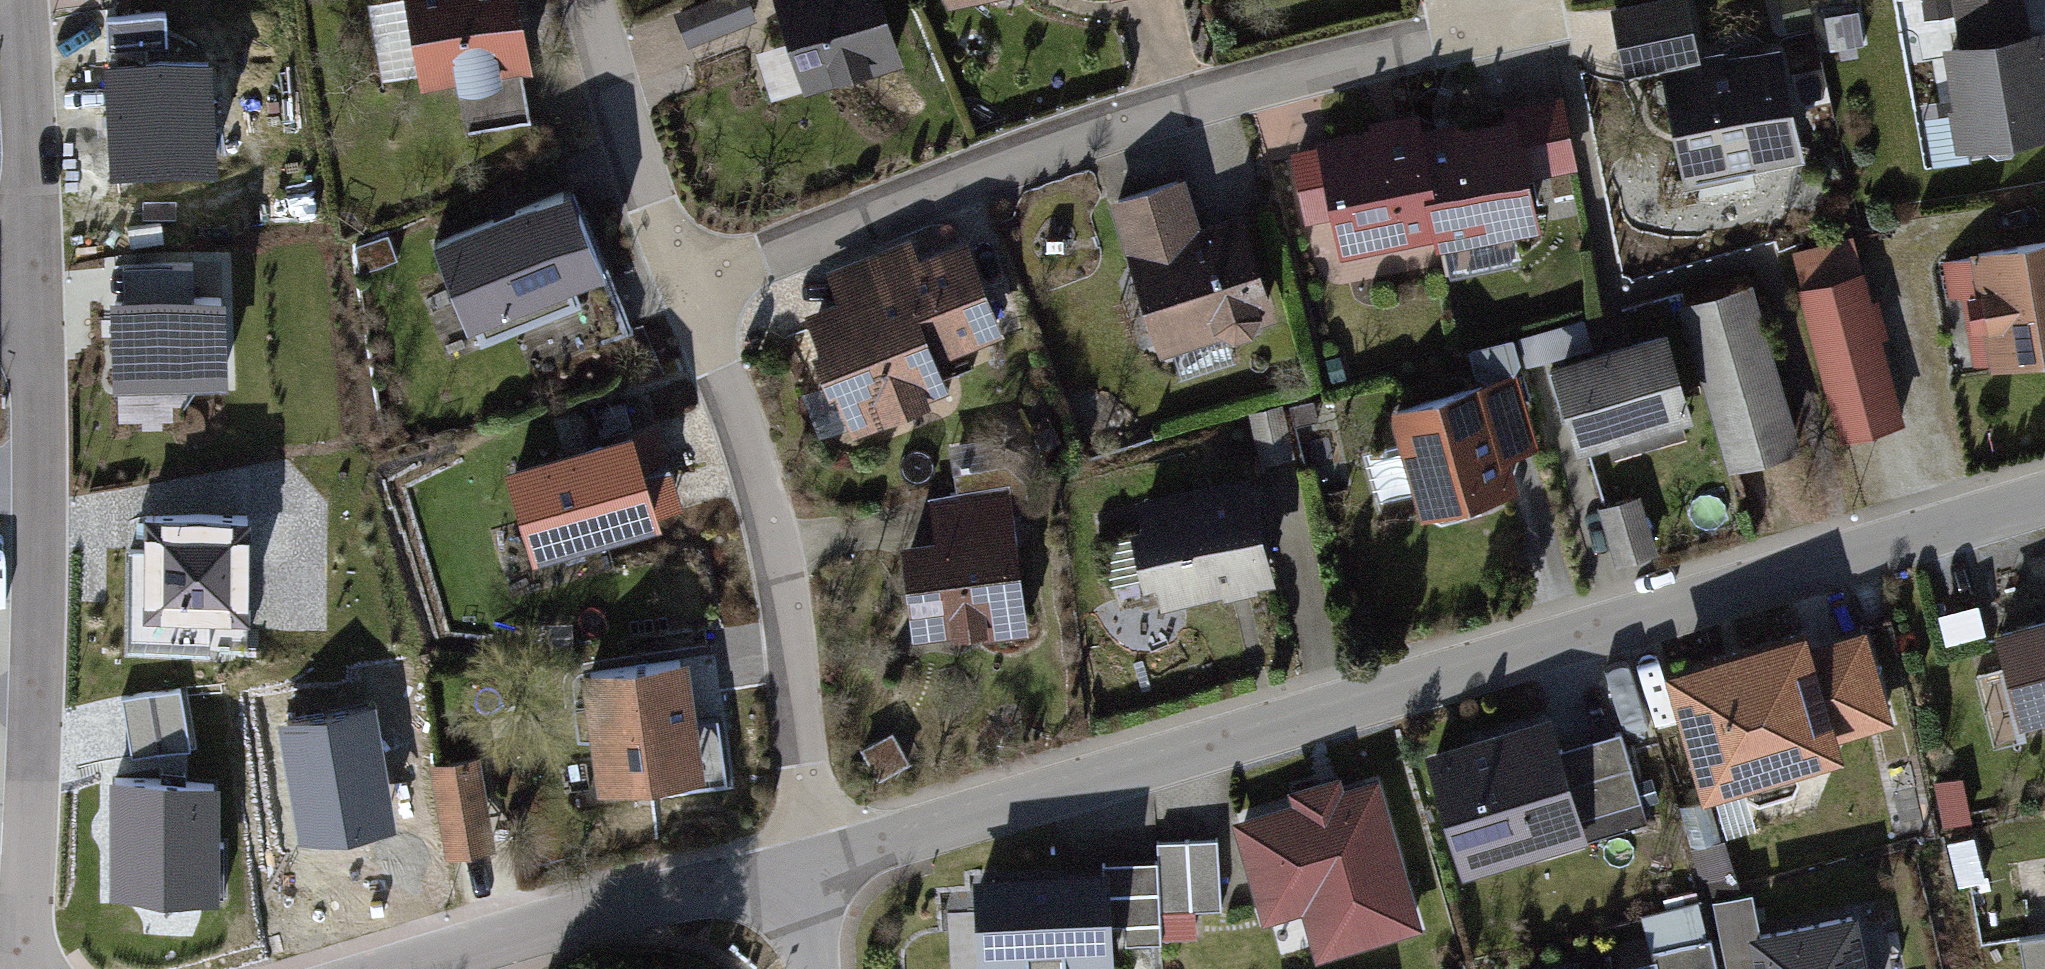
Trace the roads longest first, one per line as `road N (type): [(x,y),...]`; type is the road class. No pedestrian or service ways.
road 1 (residential): [(2044,490),(805,871)]
road 2 (residential): [(695,274),(1285,76),(1474,47),(1519,0)]
road 3 (residential): [(30,968),(36,458),(29,290)]
road 4 (residential): [(805,871),(813,804),(761,475),(695,274)]
road 5 (residential): [(805,871),(417,968)]
road 6 (residential): [(695,274),(596,40),(588,0)]
road 7 (residential): [(29,290),(17,0)]

